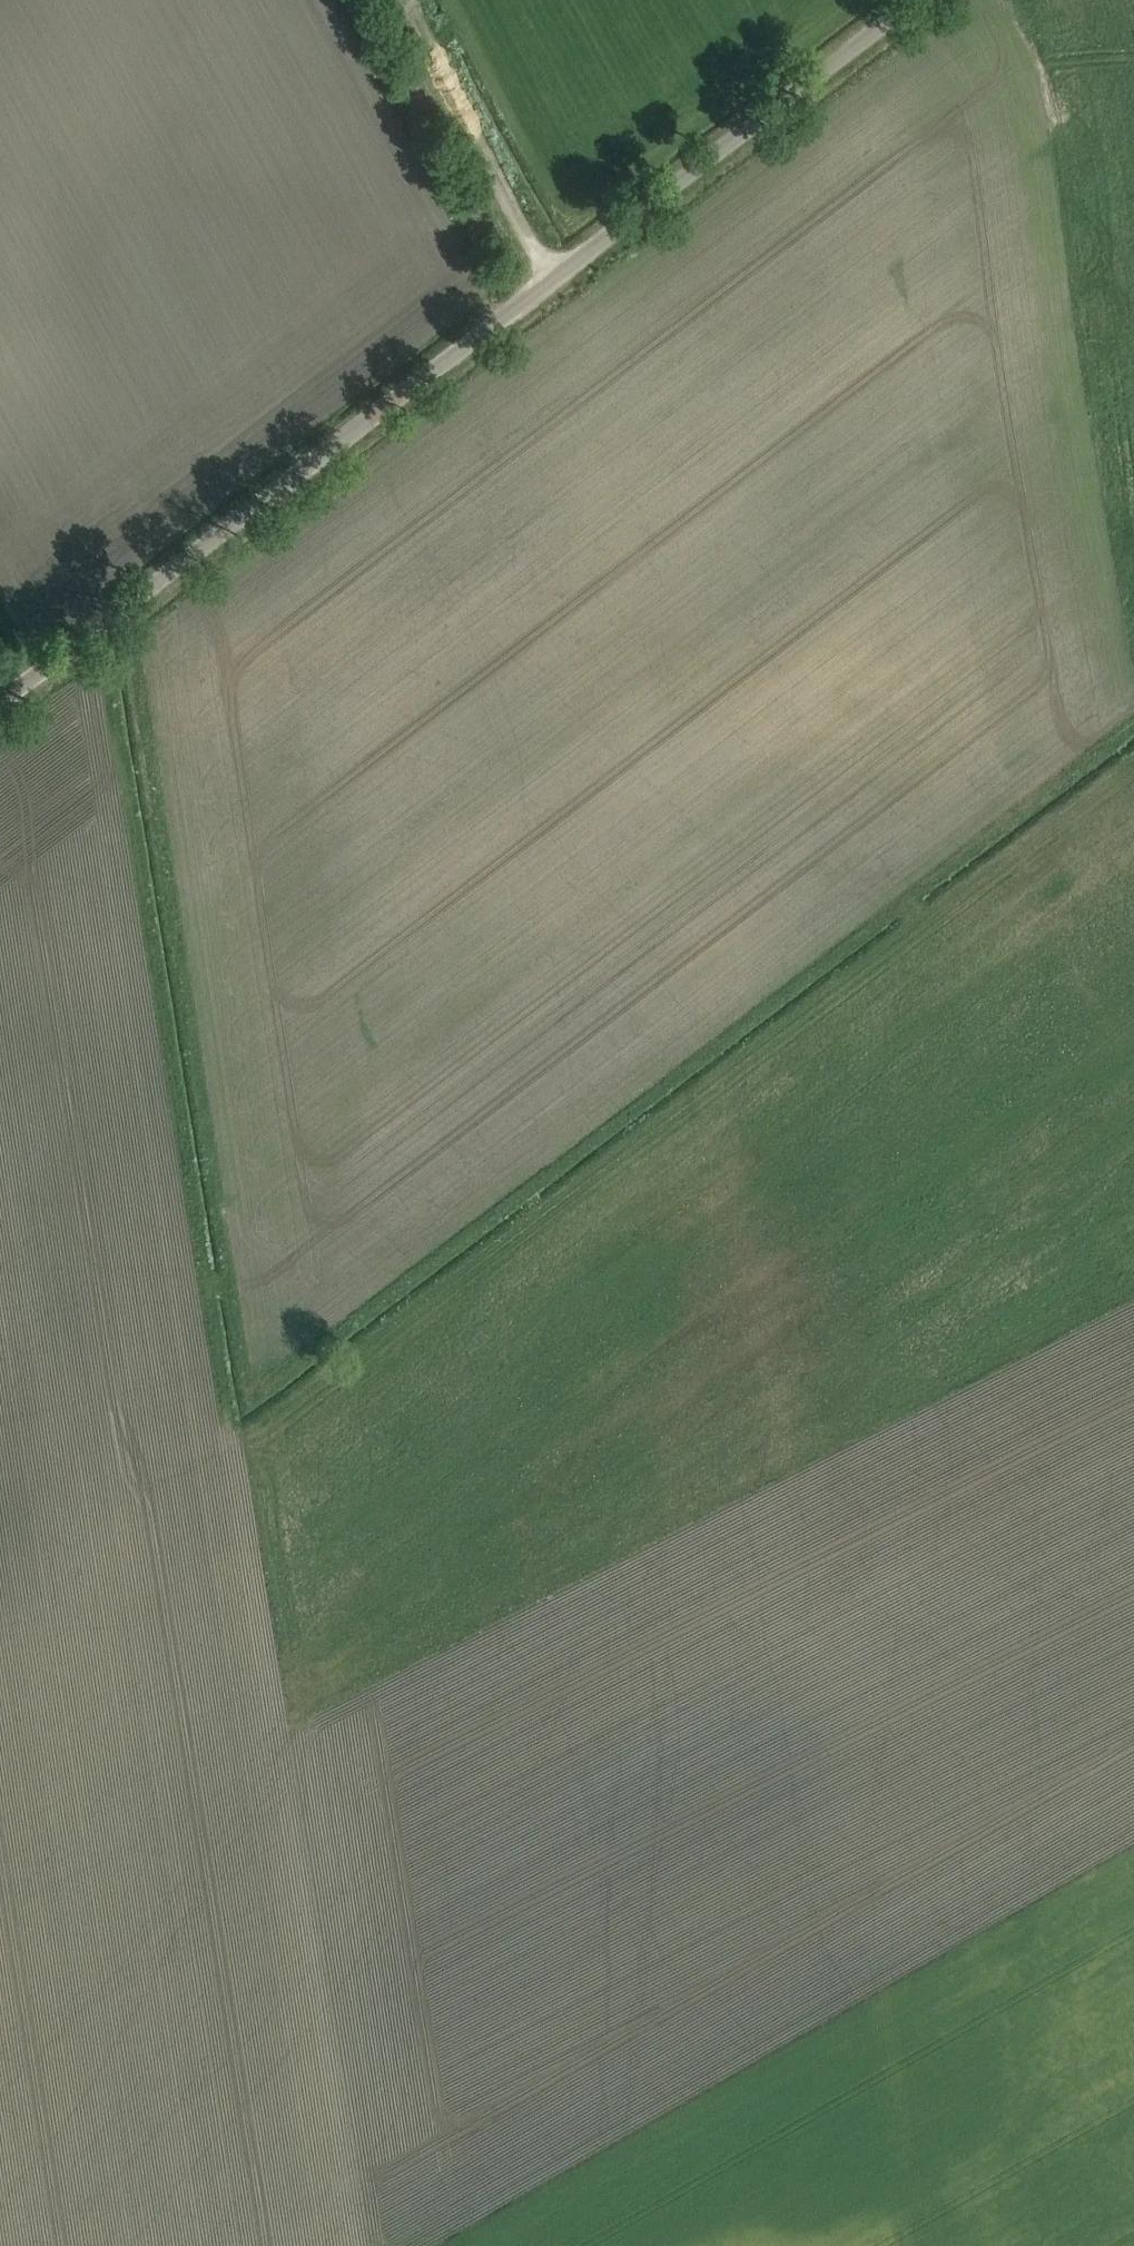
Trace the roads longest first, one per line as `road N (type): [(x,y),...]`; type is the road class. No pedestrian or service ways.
road 1 (tertiary): [(0,703),(918,0)]
road 2 (track): [(558,277),(405,0)]

